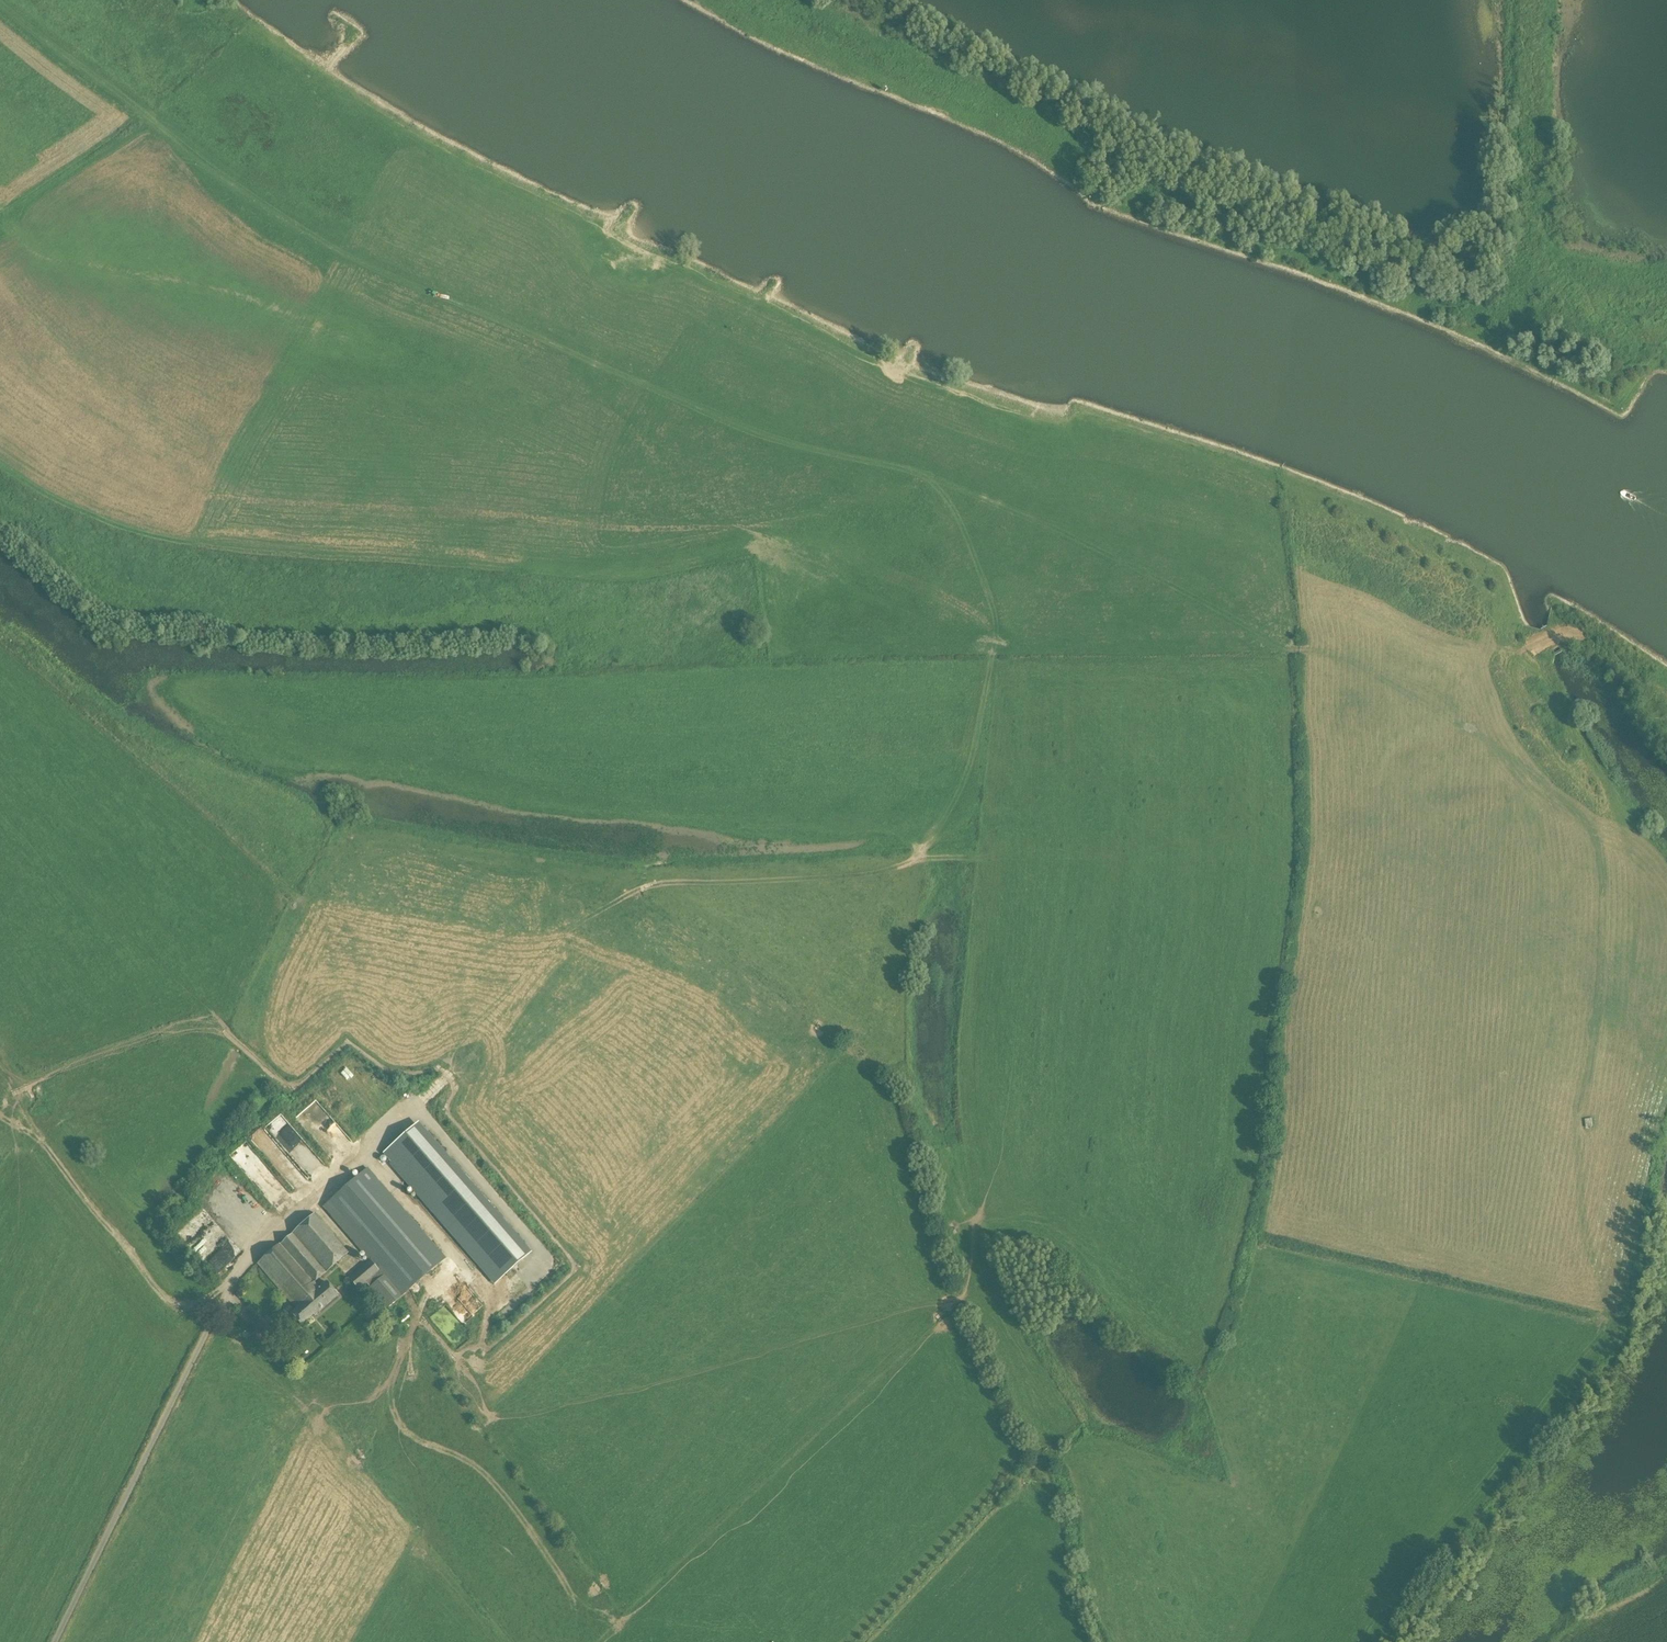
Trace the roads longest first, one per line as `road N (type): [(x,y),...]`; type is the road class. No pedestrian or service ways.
road 1 (track): [(99,87),(0,14)]

